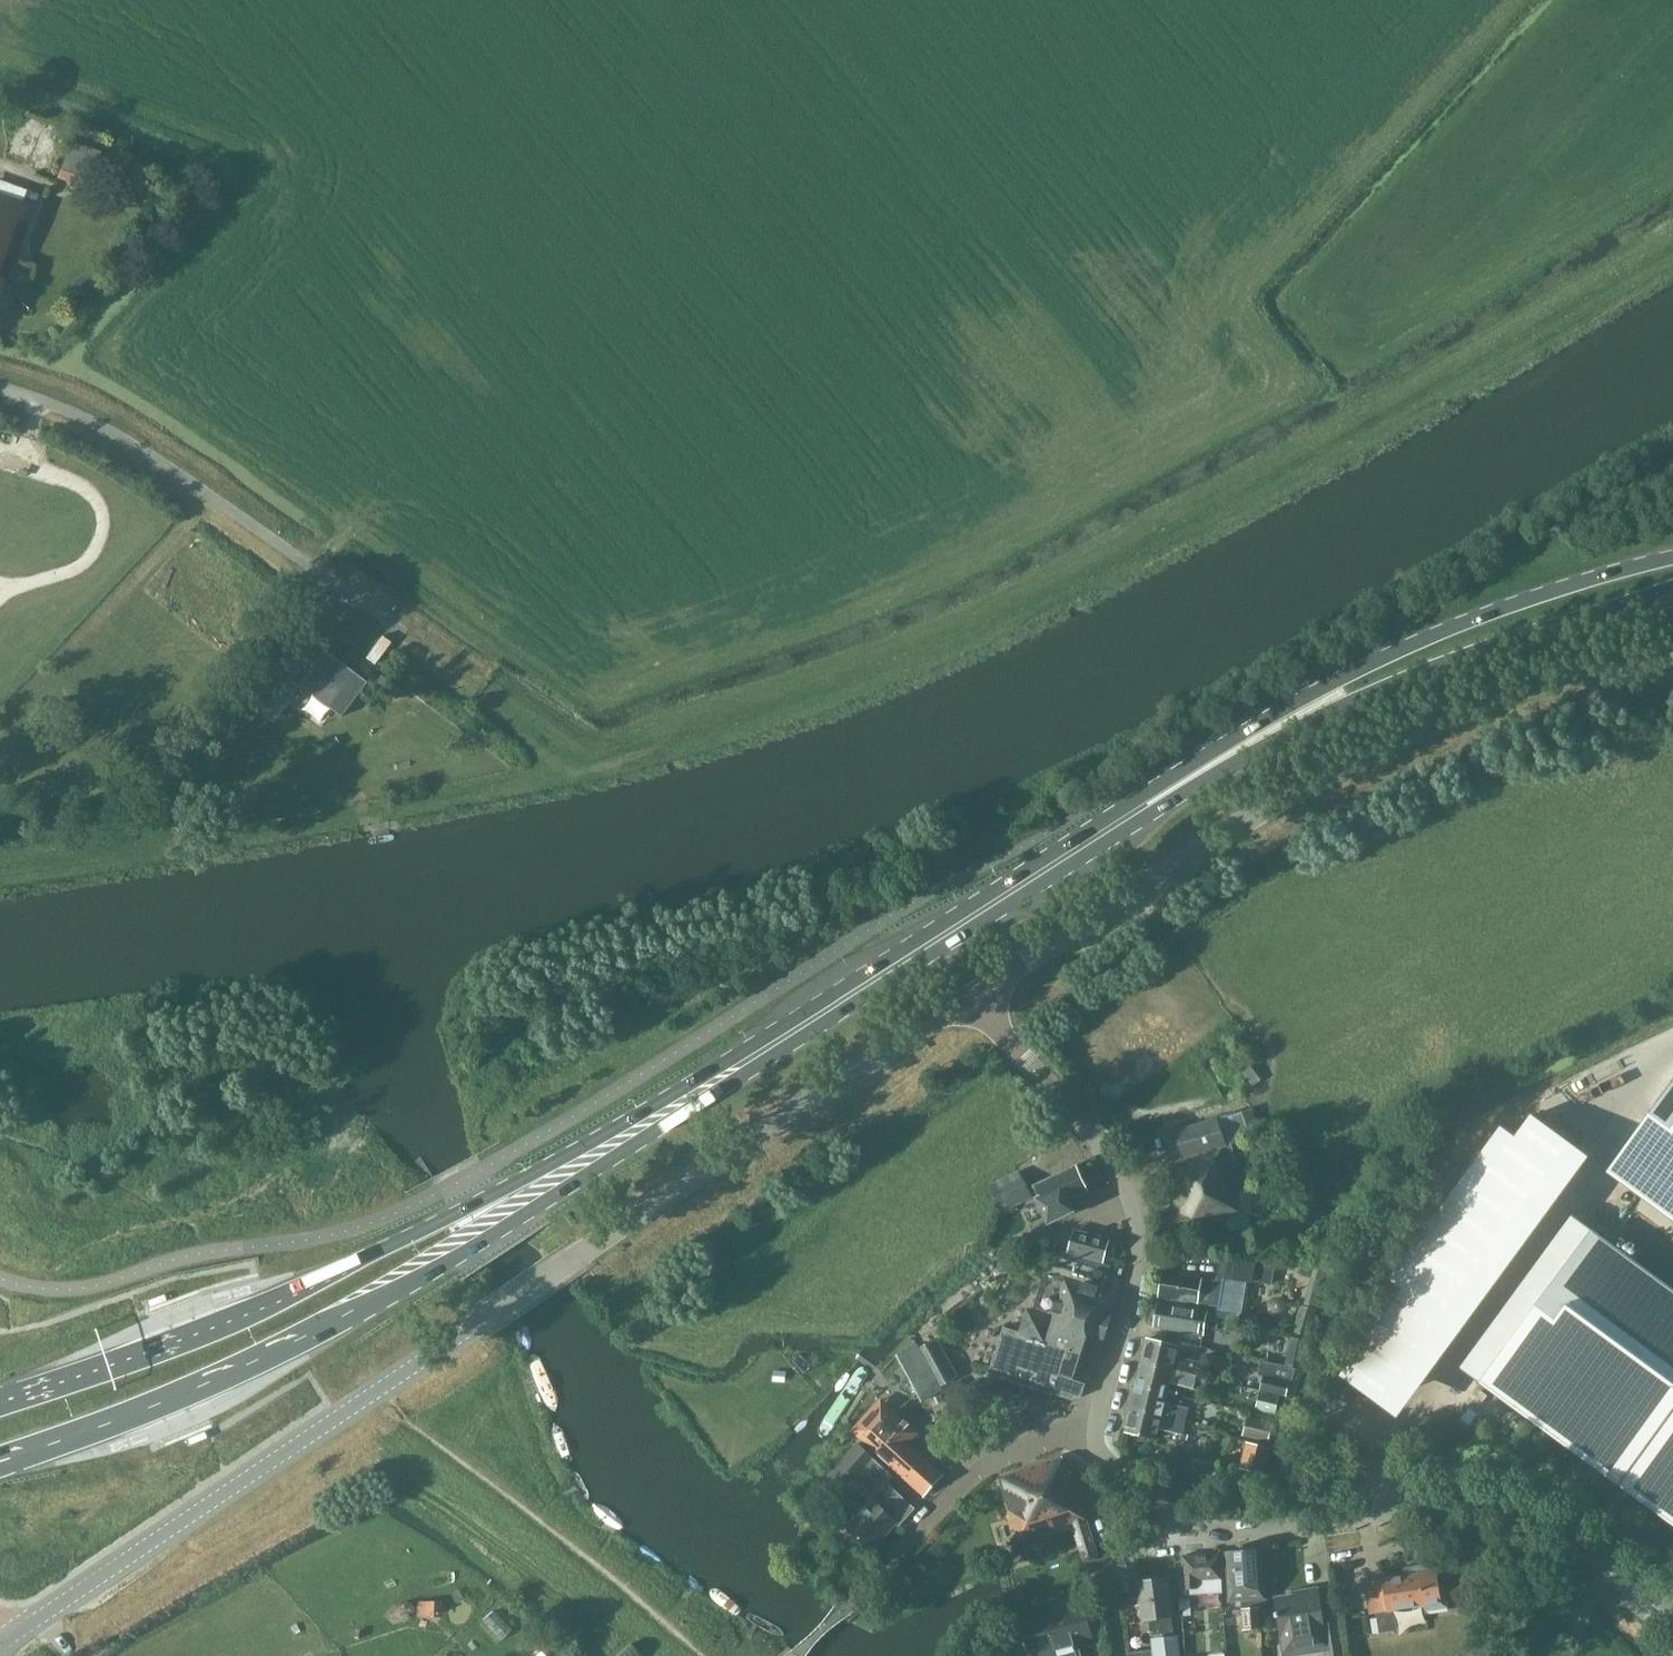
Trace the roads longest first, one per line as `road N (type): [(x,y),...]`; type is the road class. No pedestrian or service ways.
road 1 (unclassified): [(1,1644),(975,997)]
road 2 (primary): [(1266,730),(496,1209)]
road 3 (tertiary): [(975,997),(1155,875),(1354,757),(1530,686),(1672,662)]
road 4 (tertiary): [(1672,1609),(1548,1519),(1498,1500),(1262,1531),(1199,1526),(1158,1506),(1118,1473),(1101,1454),(1094,1428)]
road 5 (primary): [(0,1460),(187,1390),(336,1322),(449,1262),(496,1209)]
road 6 (primary): [(496,1209),(427,1228),(149,1352),(0,1401)]
road 7 (tertiary): [(1094,1428),(1138,1264),(1134,1206),(1095,1134),(975,997)]
road 8 (unclassified): [(398,630),(171,469),(98,425),(0,387)]
road 9 (primary): [(1672,559),(1385,653),(1266,730)]
road 10 (primary): [(1266,730),(1487,648),(1672,600)]
road 11 (residential): [(850,1598),(968,1479),(1043,1440),(1094,1428)]

